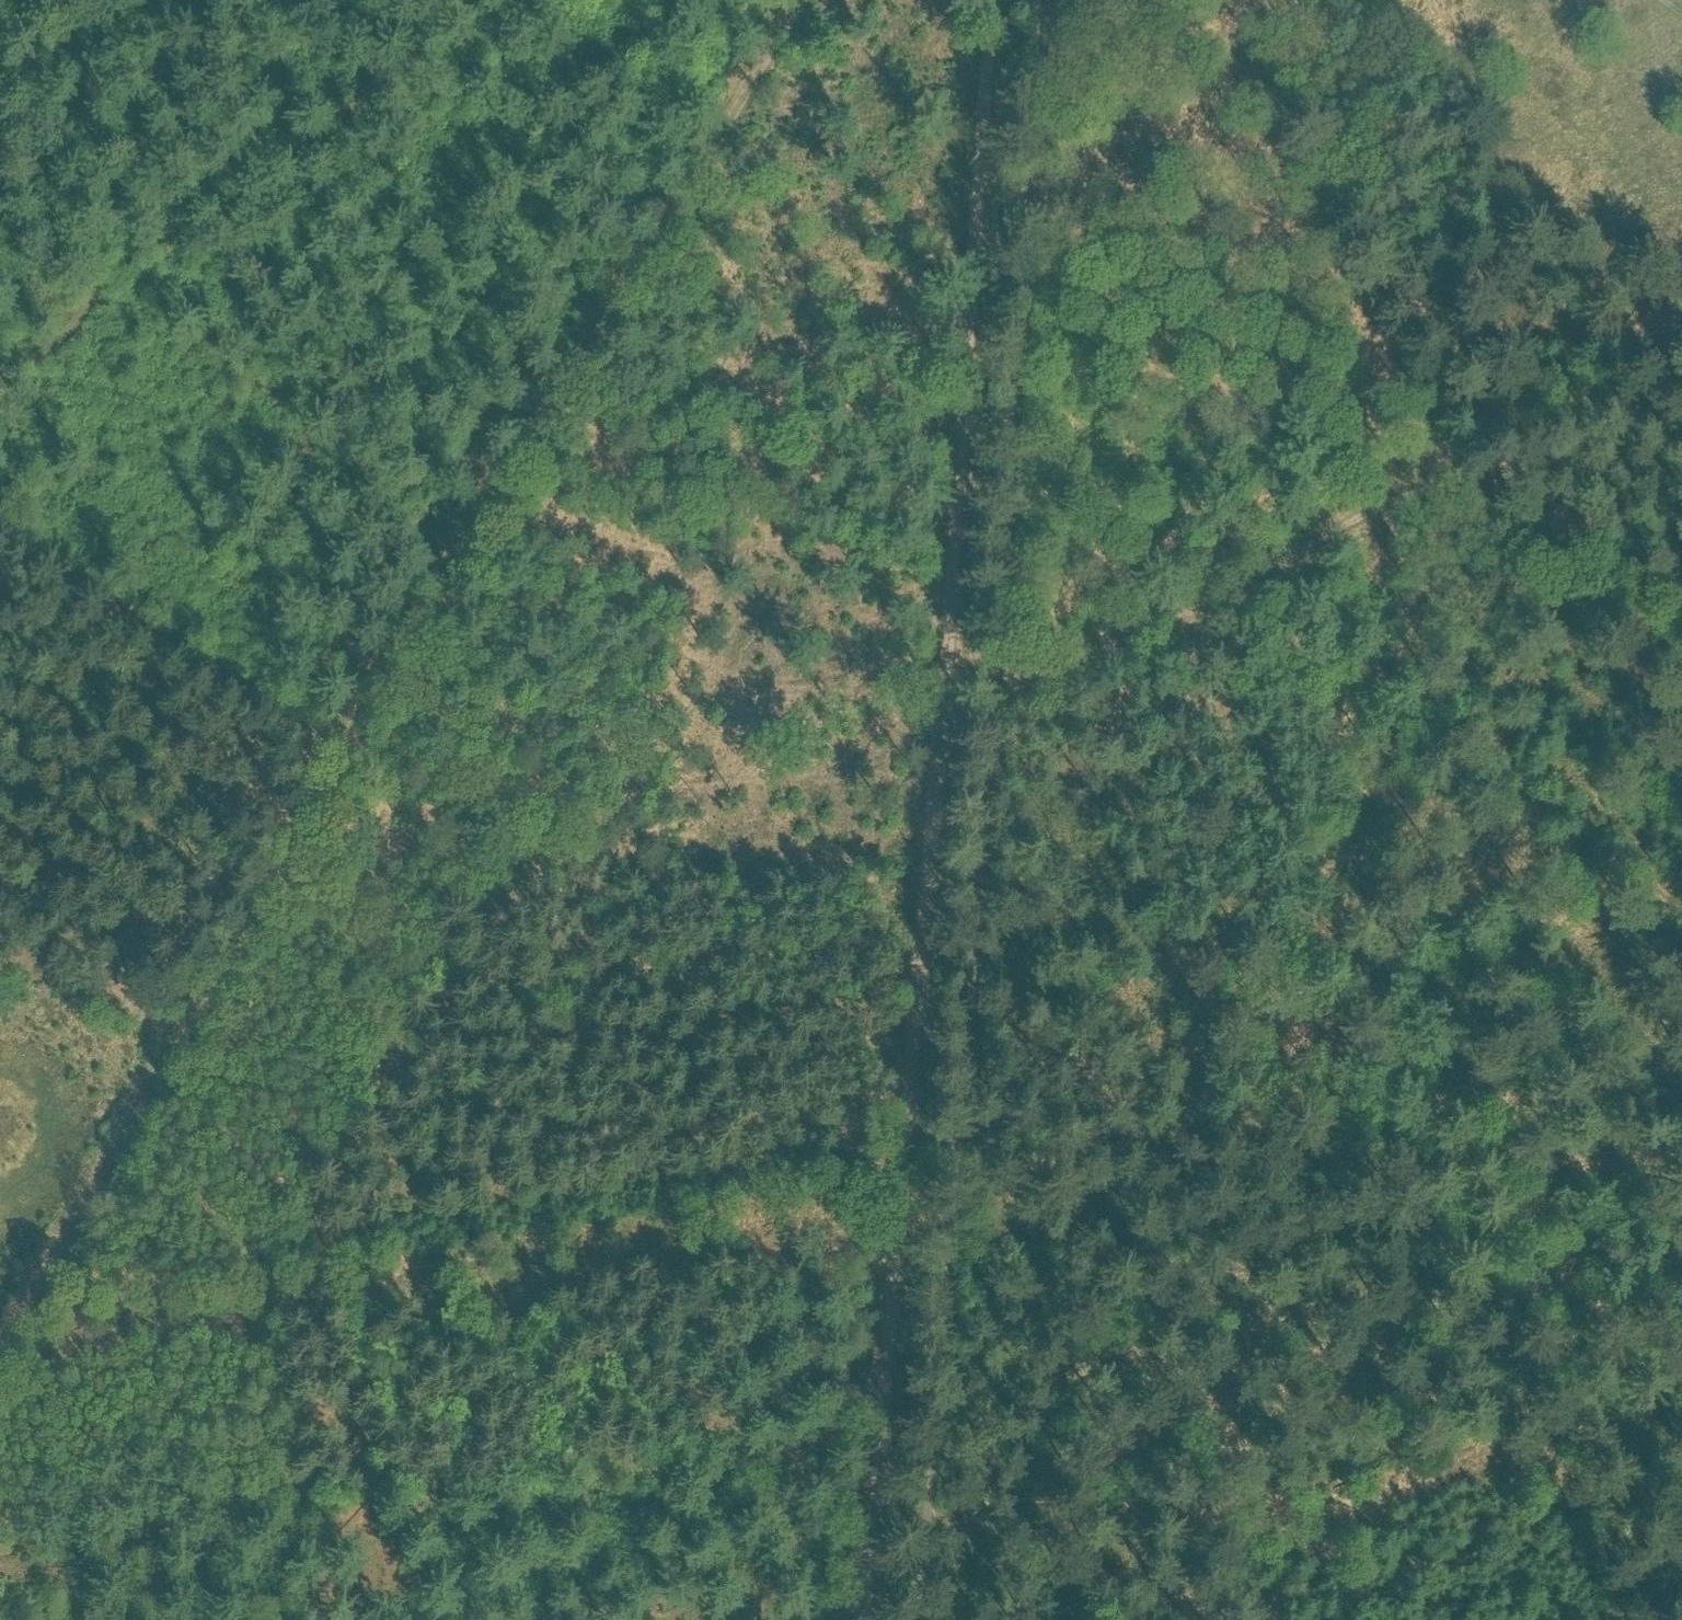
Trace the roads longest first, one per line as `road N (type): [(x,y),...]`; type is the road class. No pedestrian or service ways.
road 1 (track): [(823,0),(679,201),(0,1345)]
road 2 (track): [(936,747),(859,1619)]
road 3 (track): [(1005,712),(1431,484),(1681,594)]
road 4 (track): [(990,0),(936,747)]
road 5 (track): [(0,534),(291,727)]

